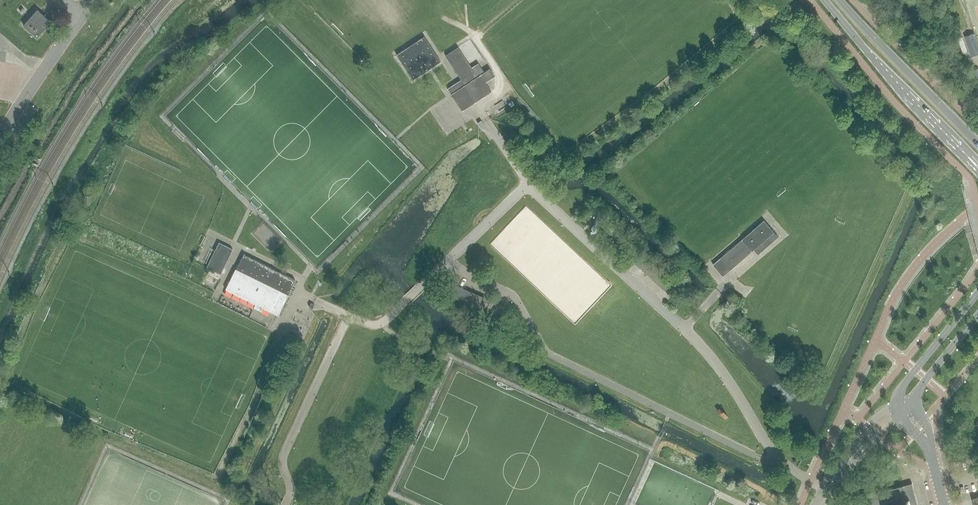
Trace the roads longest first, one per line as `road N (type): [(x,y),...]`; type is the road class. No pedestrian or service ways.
road 1 (primary): [(824,0),(960,148)]
road 2 (primary): [(977,143),(840,0)]
road 3 (tertiary): [(977,292),(904,384),(898,407)]

